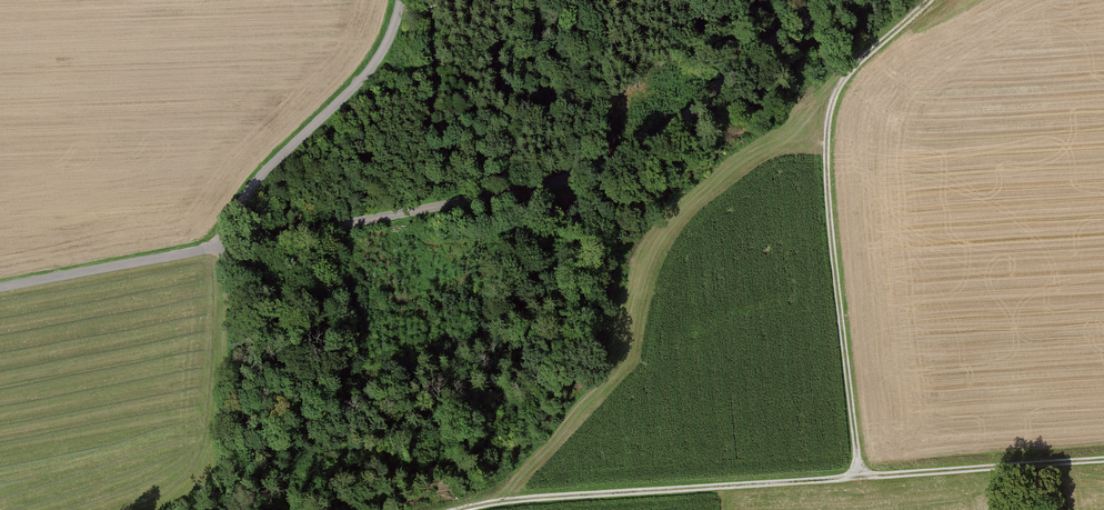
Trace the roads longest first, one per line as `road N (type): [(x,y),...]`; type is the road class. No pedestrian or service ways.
road 1 (unclassified): [(832,0),(681,120),(632,153),(558,180),(0,287)]
road 2 (track): [(460,509),(1103,460)]
road 3 (track): [(928,0),(860,60),(831,110),(835,263),(860,476)]
road 4 (track): [(398,0),(392,36),(373,70),(256,182),(219,246)]

